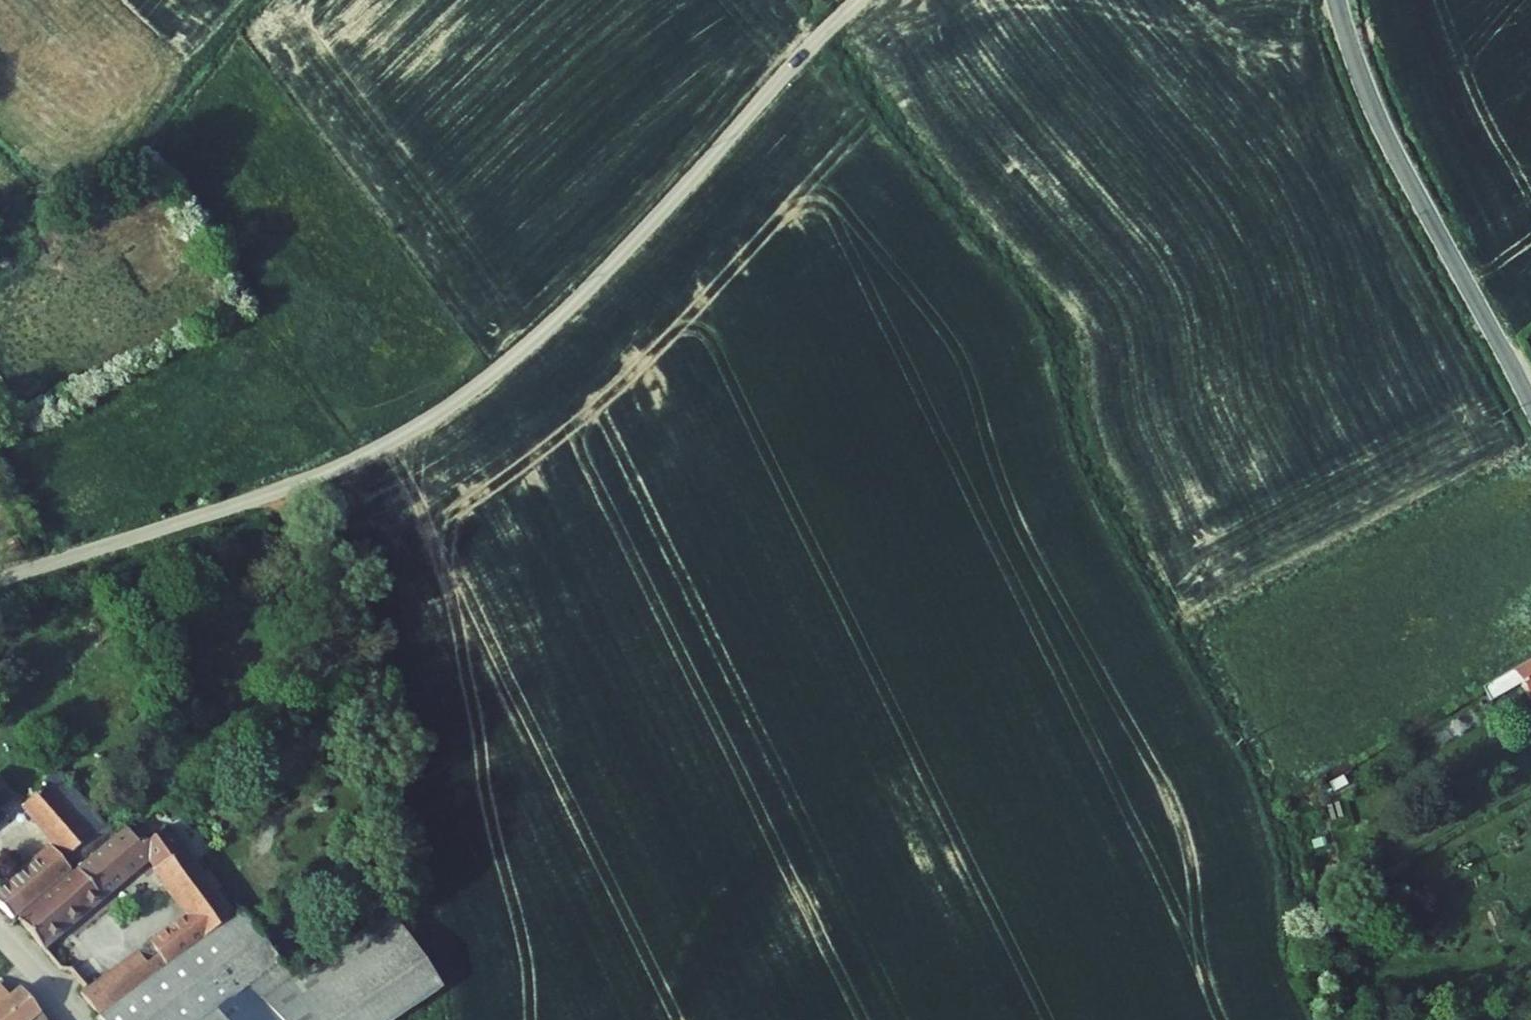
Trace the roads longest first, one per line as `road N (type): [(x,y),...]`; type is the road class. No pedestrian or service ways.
road 1 (unclassified): [(858,0),(604,271),(440,412),(290,488),(0,583)]
road 2 (unclassified): [(1338,0),(1393,151),(1530,401)]

